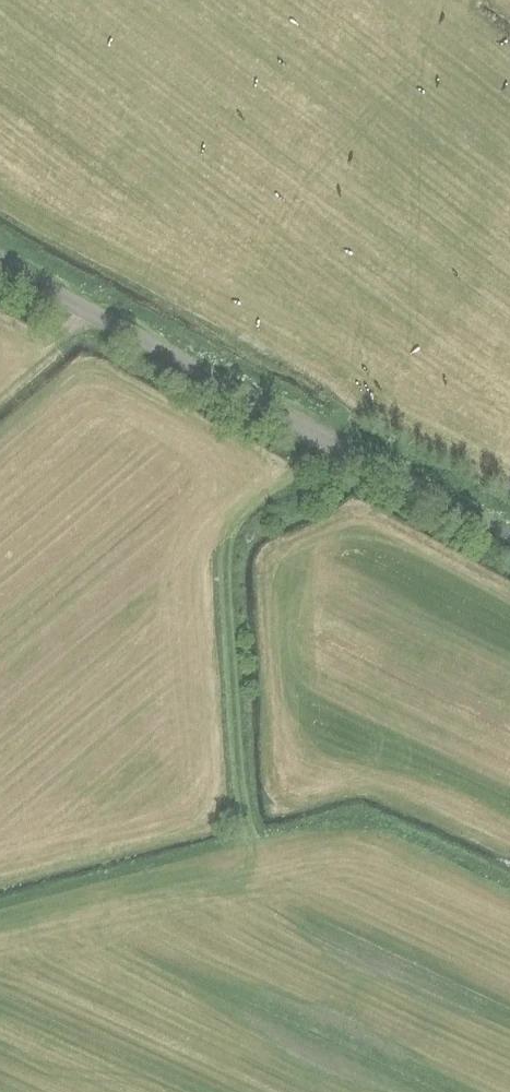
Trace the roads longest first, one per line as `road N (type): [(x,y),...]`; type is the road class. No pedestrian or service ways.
road 1 (unclassified): [(509,533),(0,263)]

